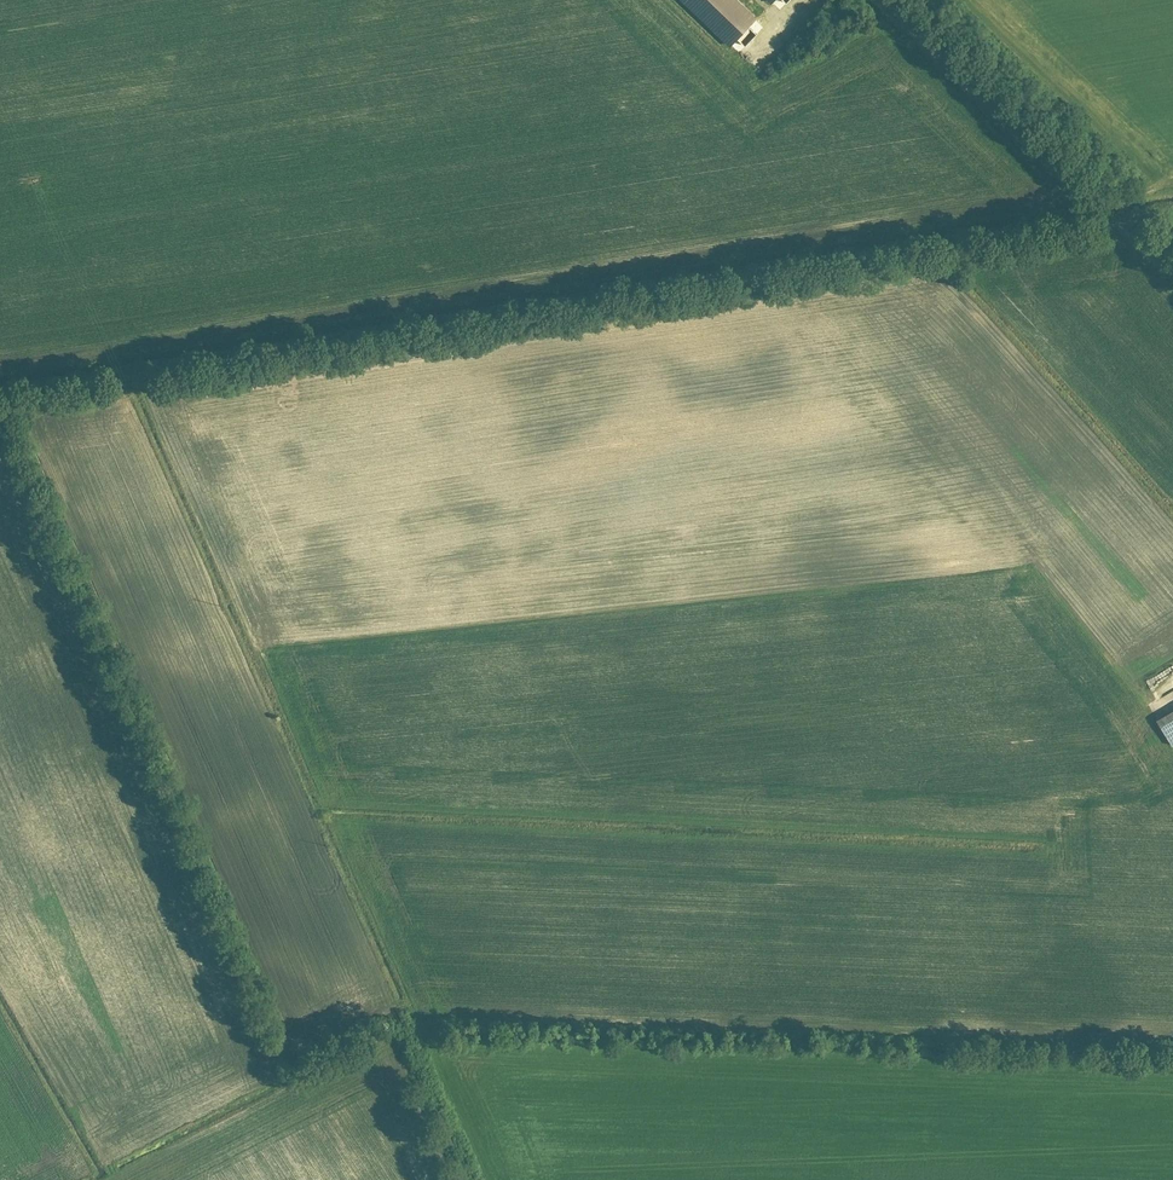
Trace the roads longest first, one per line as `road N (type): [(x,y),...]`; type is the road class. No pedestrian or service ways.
road 1 (unclassified): [(1172,283),(888,0)]

